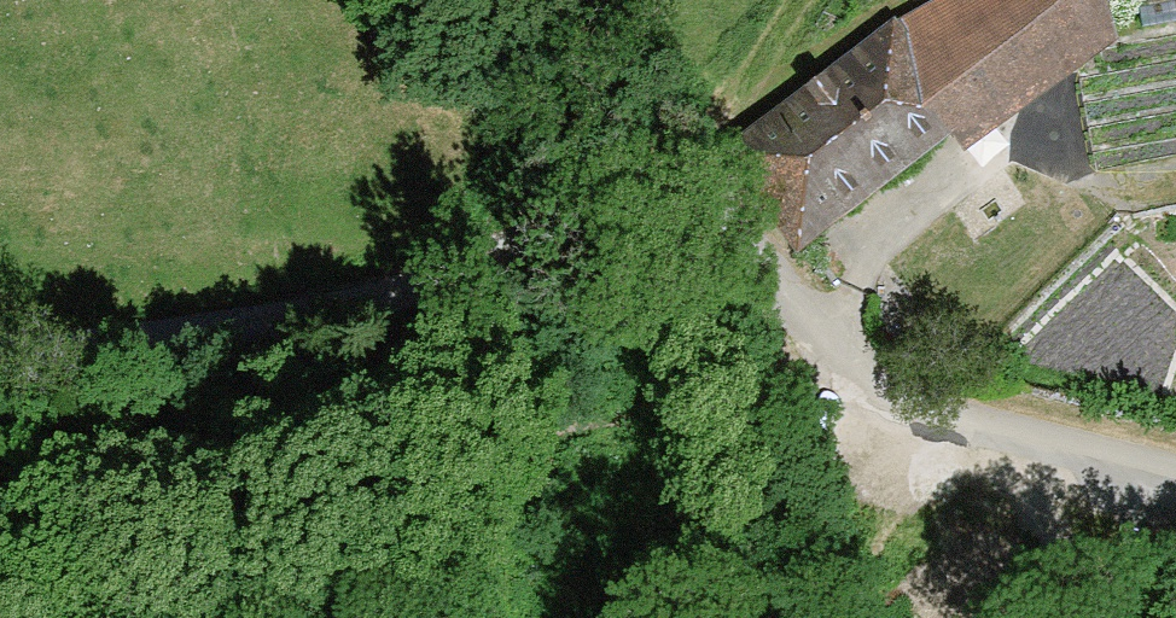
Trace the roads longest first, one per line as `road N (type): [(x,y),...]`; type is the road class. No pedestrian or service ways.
road 1 (track): [(0,333),(318,336),(1016,427),(1175,468)]
road 2 (track): [(217,617),(254,566),(351,522),(486,438),(639,378)]
road 3 (track): [(899,617),(876,409)]

